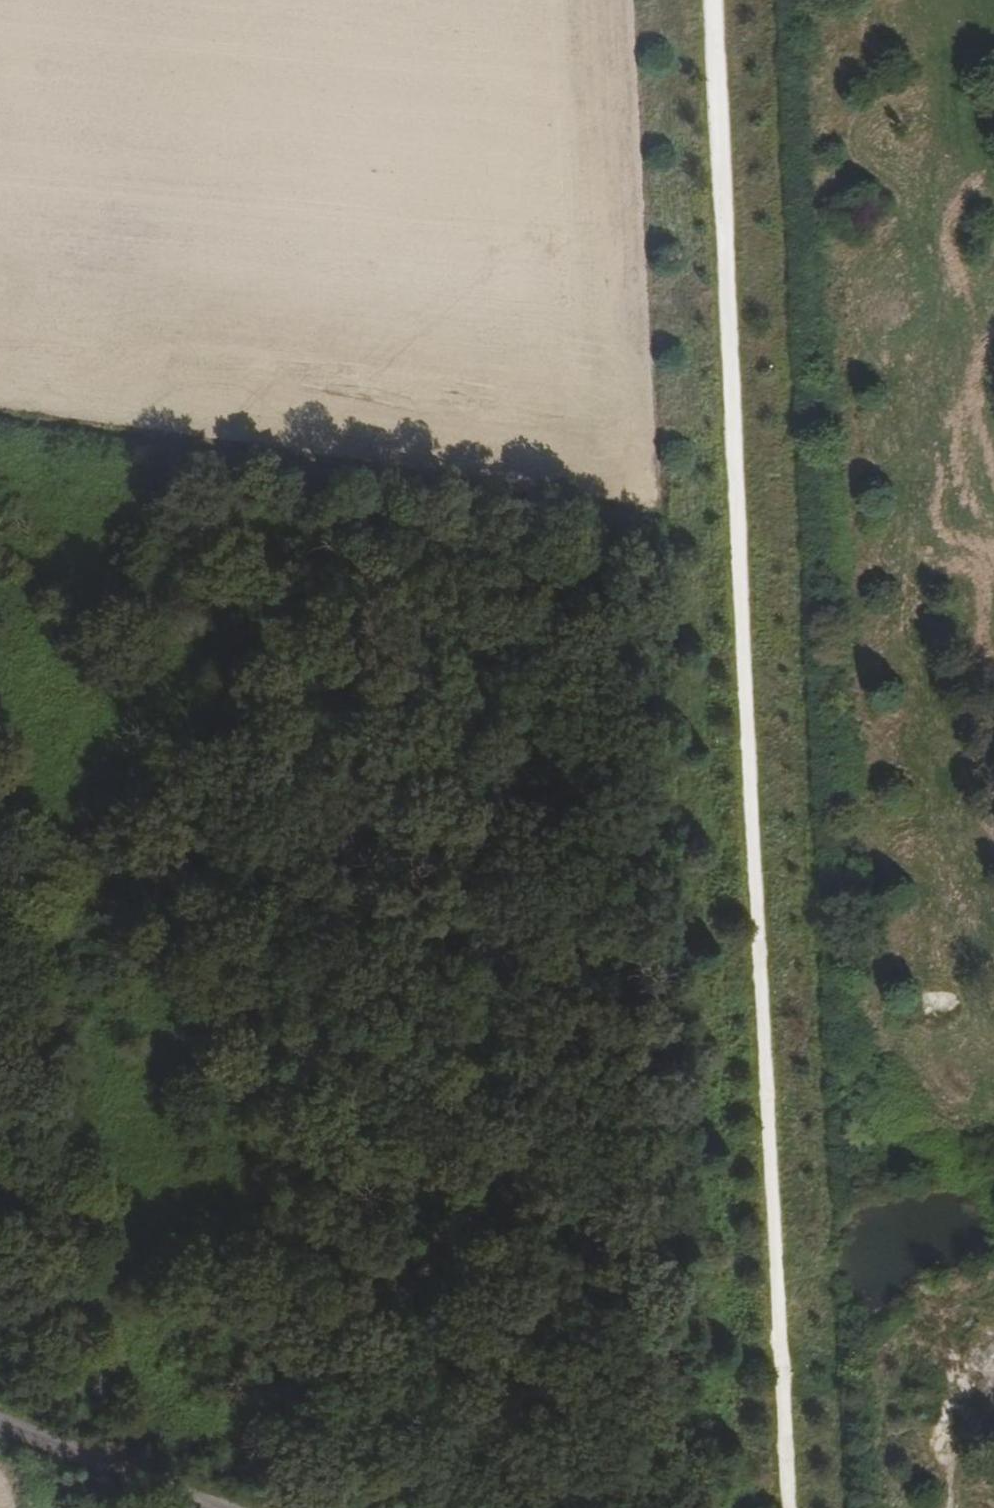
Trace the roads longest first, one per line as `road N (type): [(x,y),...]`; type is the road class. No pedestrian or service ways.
road 1 (track): [(787,1507),(713,0)]
road 2 (unclassified): [(0,1423),(219,1507)]

